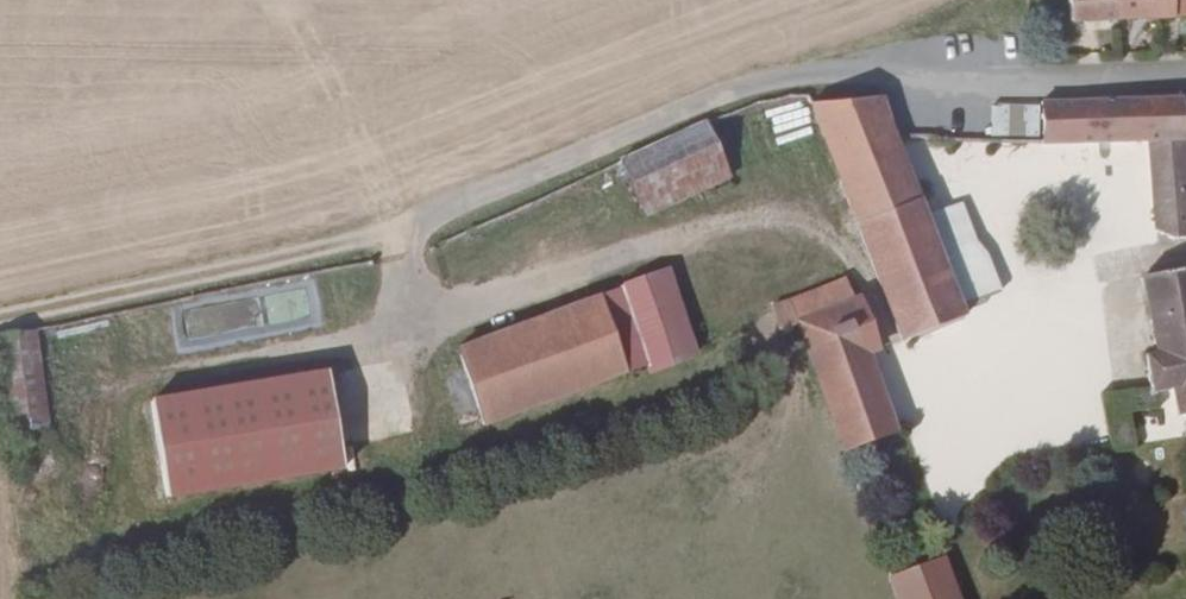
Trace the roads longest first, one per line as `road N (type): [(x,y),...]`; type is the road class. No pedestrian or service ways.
road 1 (residential): [(396,238),(739,89),(845,69),(964,84),(1185,74)]
road 2 (track): [(0,326),(396,238)]

